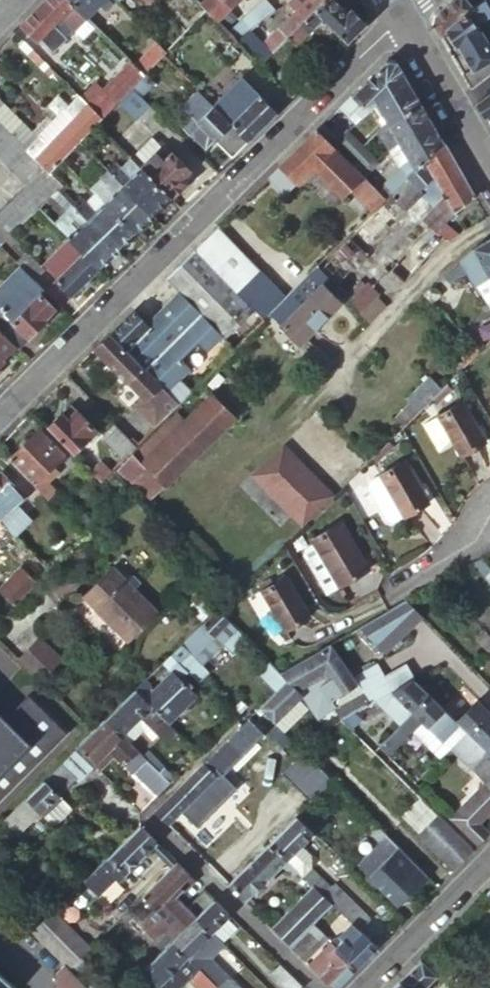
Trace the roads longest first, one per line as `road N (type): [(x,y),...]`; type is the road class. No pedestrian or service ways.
road 1 (residential): [(402,16),(0,410)]
road 2 (unclassified): [(313,987),(147,823),(146,809),(231,726)]
road 3 (residential): [(489,860),(363,987)]
road 4 (residential): [(386,598),(473,540),(489,507)]

